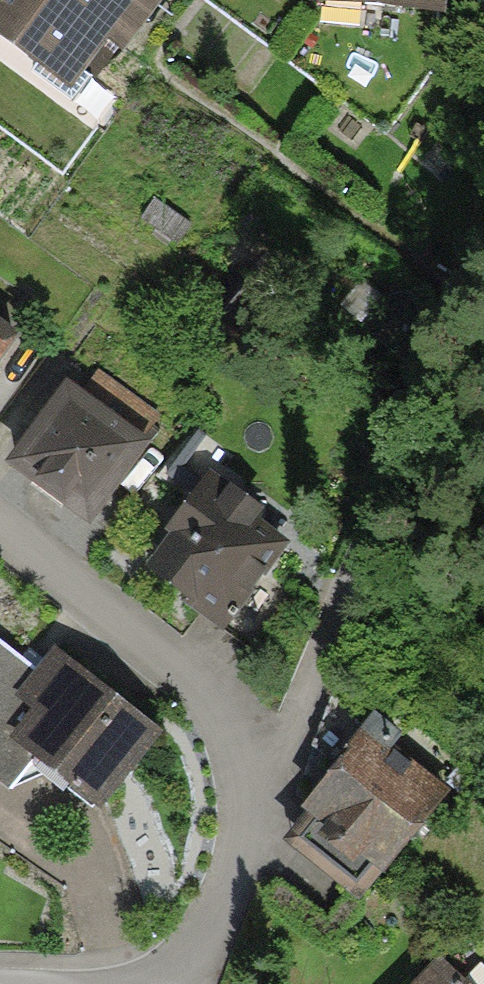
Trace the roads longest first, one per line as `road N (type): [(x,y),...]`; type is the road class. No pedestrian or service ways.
road 1 (residential): [(0,524),(191,679),(250,770),(256,816),(247,862),(212,935),(171,973)]

